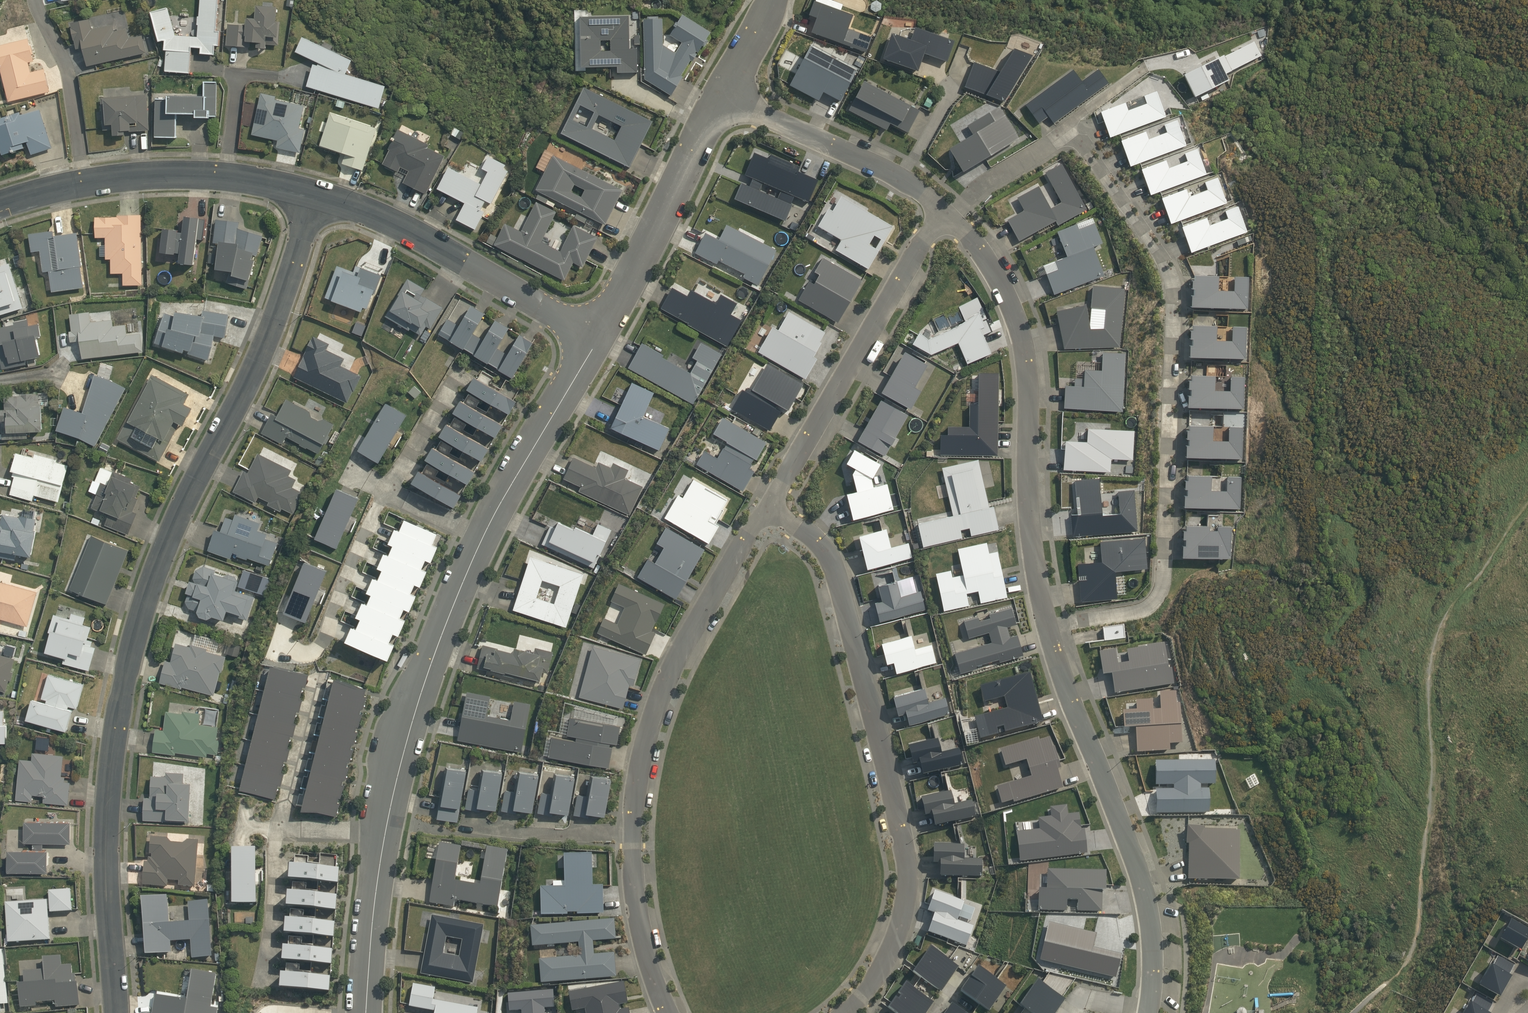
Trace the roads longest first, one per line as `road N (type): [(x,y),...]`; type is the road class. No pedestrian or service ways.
road 1 (residential): [(116,1012),(112,788),(123,697),(179,507),(265,356),(309,198)]
road 2 (residential): [(1048,623),(1140,611),(1160,586),(1171,293),(1160,260),(1079,140),(1065,136),(980,184),(951,214)]
road 3 (residential): [(602,341),(484,538),(410,710),(382,832),(366,1012)]
road 4 (residential): [(847,1012),(892,945),(906,893),(906,855),(838,578),(816,542),(766,508)]
road 5 (residential): [(673,1012),(632,847),(642,764),(681,652),(766,508)]
road 6 (residential): [(951,214),(1011,302),(1025,343),(1048,623)]
road 7 (residential): [(1048,623),(1155,946),(1147,1012)]
road 8 (residential): [(766,508),(951,214)]
road 9 (residential): [(309,198),(435,246),(602,341)]
road 10 (residential): [(0,206),(162,174),(309,198)]
road 11 (residential): [(602,341),(723,101)]
road 12 (residential): [(723,101),(909,179),(951,214)]

